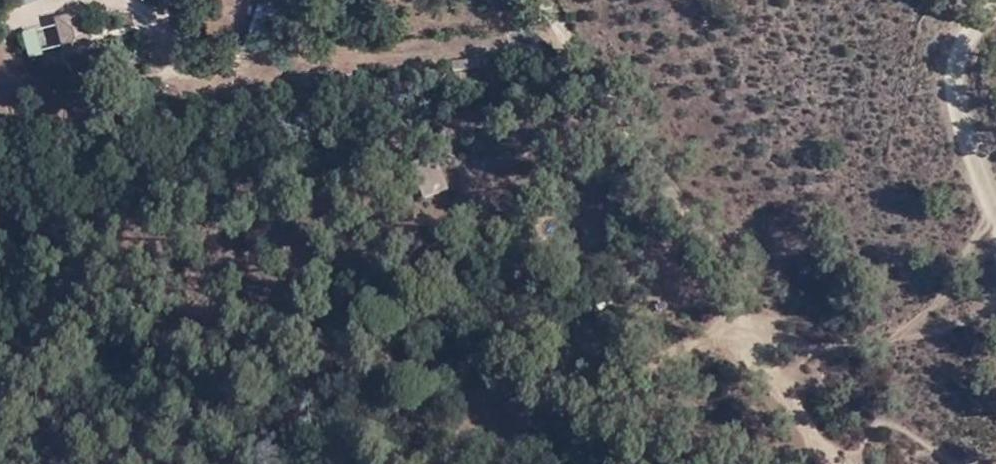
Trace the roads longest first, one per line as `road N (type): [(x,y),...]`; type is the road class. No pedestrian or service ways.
road 1 (residential): [(747,349),(722,276),(598,113),(525,0)]
road 2 (residential): [(130,340),(30,235),(0,215)]
road 3 (track): [(995,11),(977,56),(973,116),(995,182)]
road 4 (track): [(843,463),(747,349)]

